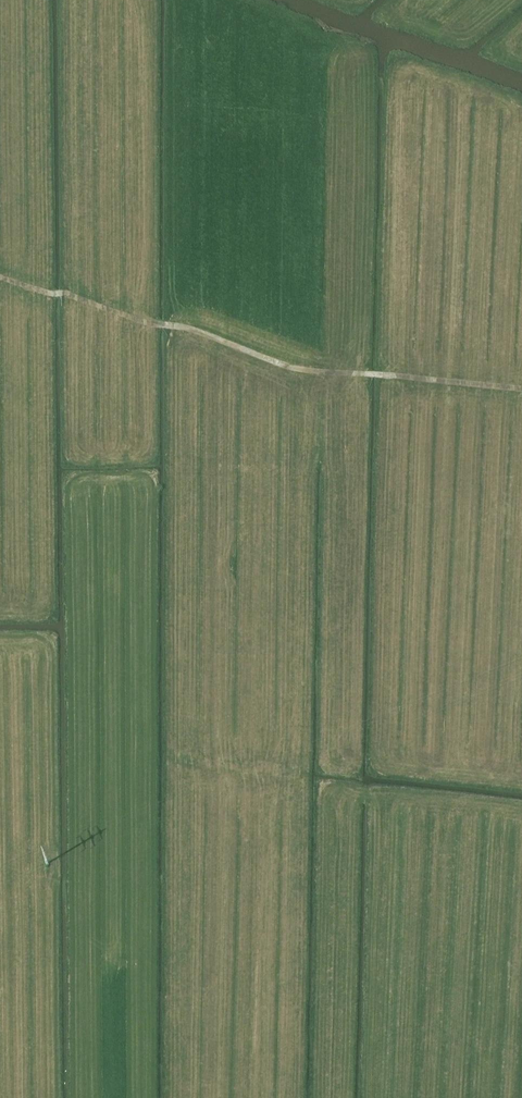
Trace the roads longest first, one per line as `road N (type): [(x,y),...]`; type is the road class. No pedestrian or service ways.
road 1 (track): [(521,389),(294,370),(188,330),(0,279)]

